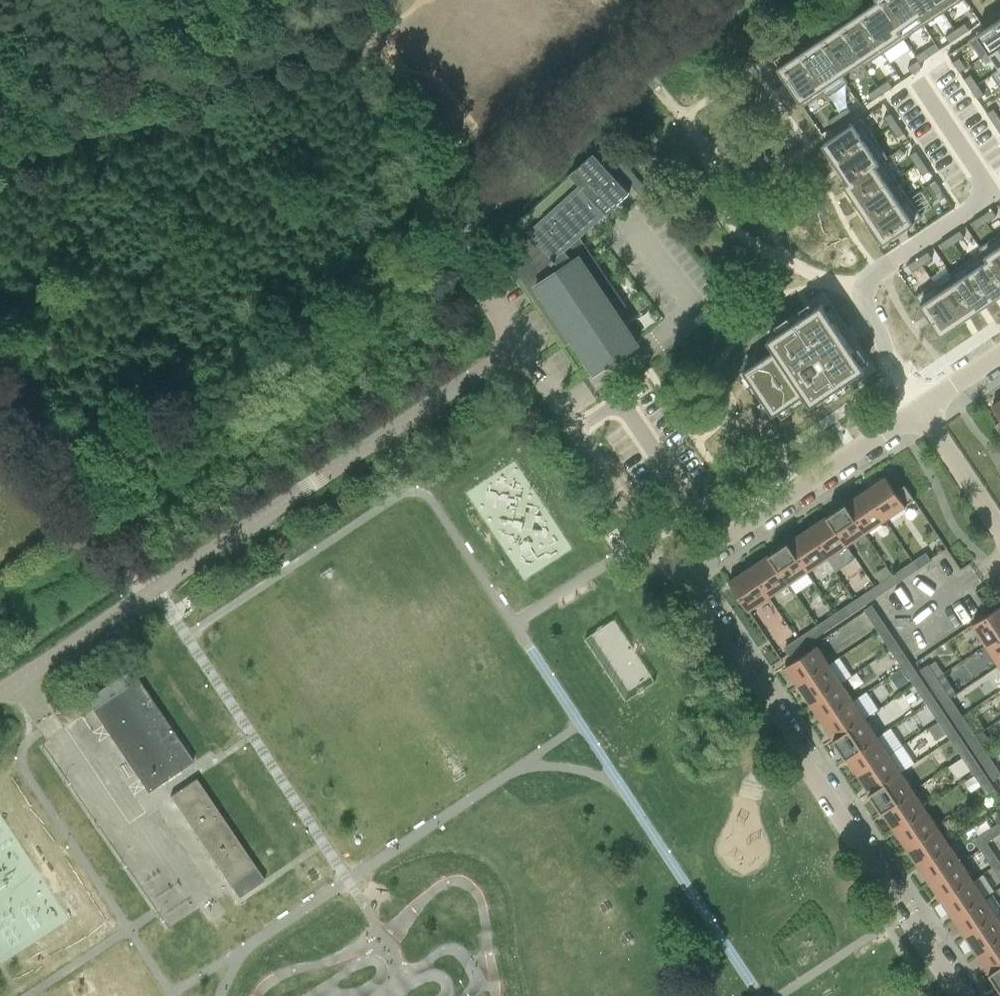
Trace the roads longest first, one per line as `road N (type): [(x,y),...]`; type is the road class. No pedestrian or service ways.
road 1 (residential): [(687,569),(690,593),(958,995)]
road 2 (residential): [(515,344),(147,592)]
road 3 (unclassified): [(334,0),(225,74),(0,141)]
road 4 (residential): [(993,195),(879,271),(862,291),(889,361),(920,408)]
road 5 (residential): [(515,344),(661,560),(687,569)]
road 6 (residential): [(920,408),(687,569)]
road 7 (unclassified): [(147,592),(0,402)]
road 8 (residential): [(147,592),(0,693)]
road 9 (residential): [(999,528),(920,408)]
road 10 (residential): [(471,219),(459,243),(464,266),(515,344)]

